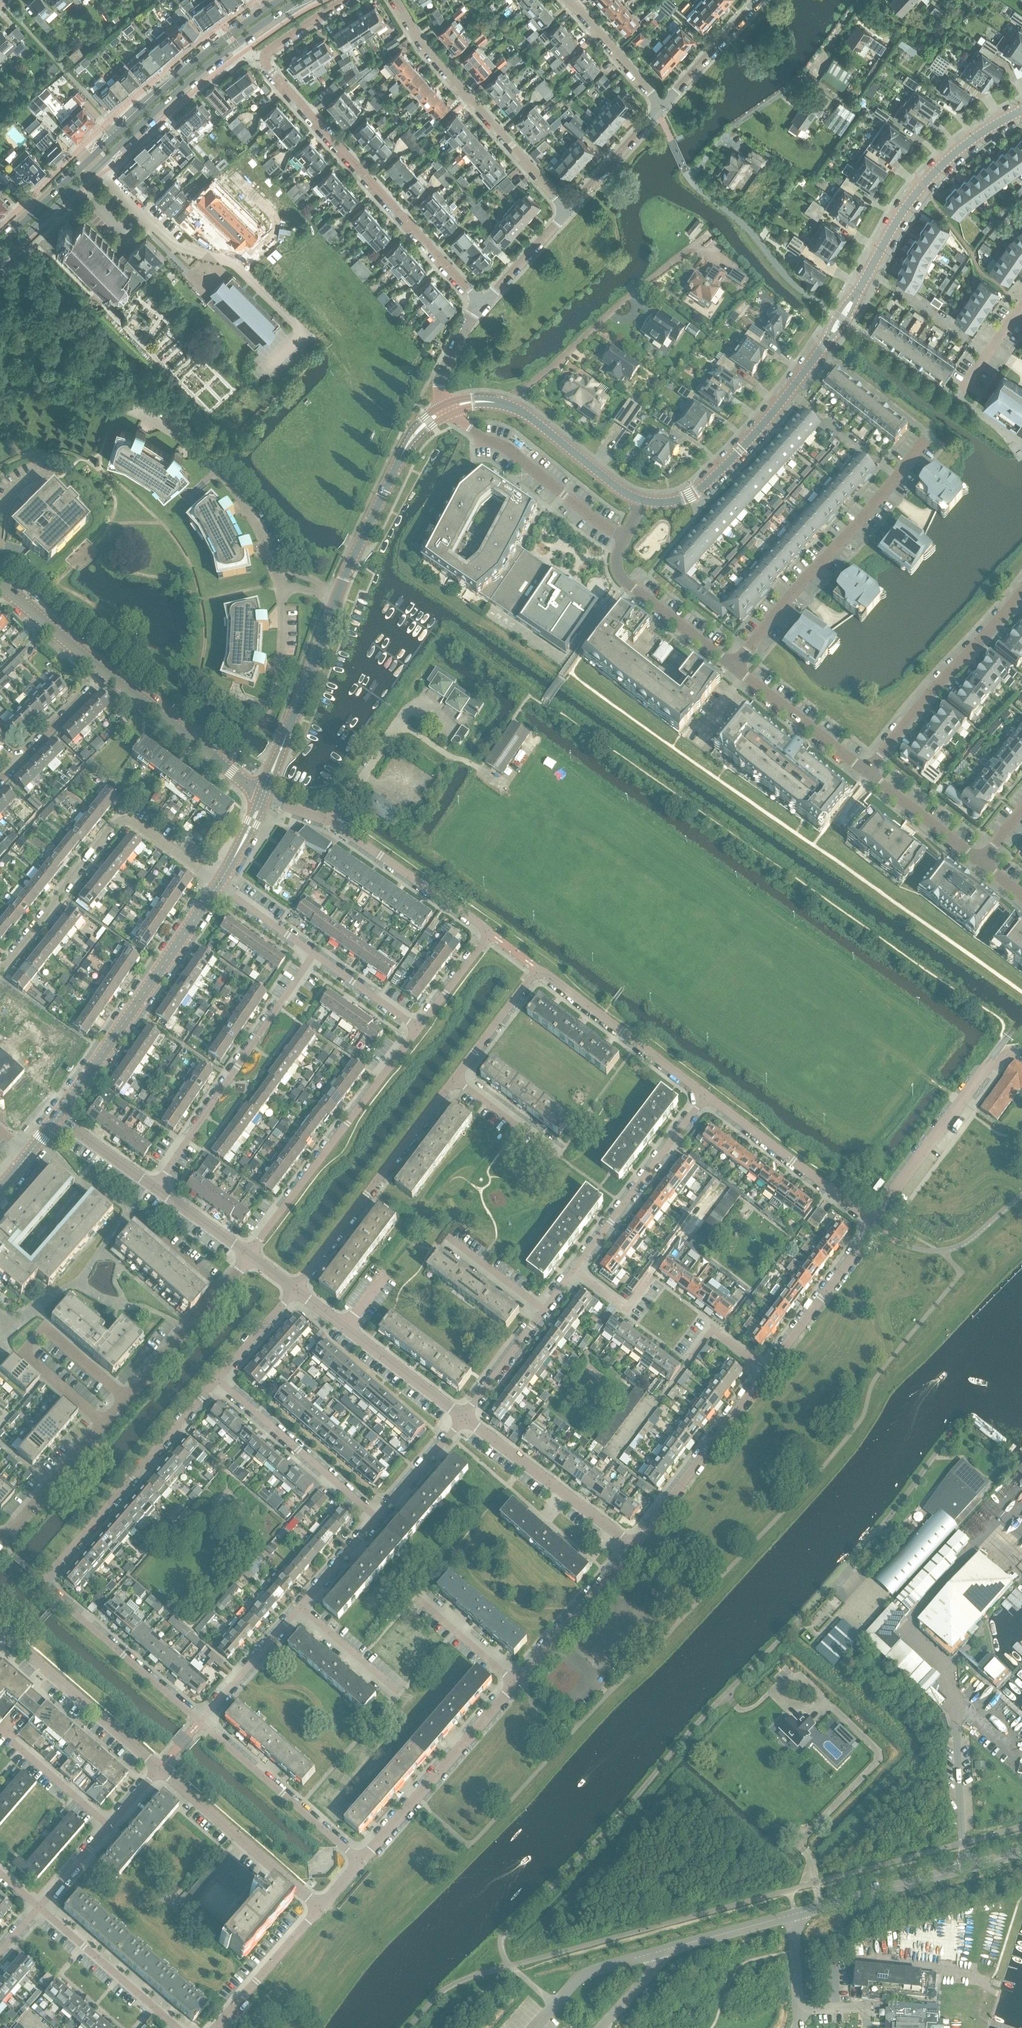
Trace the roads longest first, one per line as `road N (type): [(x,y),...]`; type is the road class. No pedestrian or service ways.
road 1 (tertiary): [(639,500),(690,496),(740,451),(821,350),(923,186),(949,158),(1021,111)]
road 2 (residential): [(200,1723),(40,1585),(218,1381)]
road 3 (residential): [(262,799),(330,823),(490,934),(418,1029)]
road 4 (unclassified): [(666,1951),(1021,1853)]
road 5 (residential): [(454,1080),(537,971),(707,1095)]
road 6 (residential): [(483,305),(266,57)]
road 7 (residential): [(218,884),(122,818),(0,967)]
road 8 (residential): [(733,667),(926,441)]
road 9 (residential): [(155,1189),(313,954)]
road 10 (residential): [(418,1029),(248,1254)]
road 11 (tertiary): [(56,1118),(216,886)]
road 12 (residential): [(568,211),(424,48),(393,0)]
road 13 (residential): [(294,1291),(454,1080)]
road 14 (residential): [(512,406),(709,235)]
road 15 (secondary): [(281,0),(194,63),(88,161)]
road 16 (residential): [(126,1399),(43,1329),(21,1353),(103,1425)]
road 17 (residential): [(278,578),(239,500),(198,449),(117,404)]
road 18 (residential): [(867,771),(1021,590)]
road 19 (residential): [(360,1860),(515,1684)]
road 20 (residential): [(639,500),(618,570),(733,667)]
road 21 (residential): [(766,1372),(633,1548)]
road 22 (residential): [(873,1225),(1007,1050)]
road 23 (residential): [(575,1270),(707,1095)]
road 24 (tertiary): [(262,799),(339,595)]
road 25 (tertiary): [(339,595),(406,446),(444,411)]
road 26 (residential): [(633,1548),(464,1418)]
road 27 (residential): [(96,169),(179,247),(229,261),(196,228)]
road 28 (residential): [(464,1418),(294,1291)]
road 29 (residential): [(320,1908),(159,1770)]
road 30 (residential): [(378,1519),(218,1381)]
road 31 (residential): [(159,1770),(0,1631)]
road 32 (residential): [(707,1095),(873,1225)]
road 33 (residential): [(360,1860),(200,1723)]
road 34 (tertiary): [(262,799),(106,674)]
road 35 (secondary): [(96,169),(237,44)]
road 36 (residential): [(38,1909),(159,1770)]
road 37 (residential): [(873,1225),(766,1372)]
road 38 (residential): [(176,2027),(38,1909)]
road 39 (residential): [(515,1684),(633,1548)]
road 40 (residential): [(733,667),(867,771)]
road 41 (residential): [(216,2027),(320,1908)]
road 42 (tertiary): [(512,406),(639,500)]
road 43 (residential): [(1,1540),(103,1425)]
road 44 (residential): [(200,1723),(300,1608)]
road 45 (residential): [(867,771),(981,862)]
road 46 (residential): [(759,0),(663,106)]
road 47 (residential): [(126,1399),(218,1290)]
road 48 (residential): [(569,0),(663,106)]
road 49 (residential): [(464,1418),(545,1310)]
road 50 (residential): [(658,111),(568,211)]
road 51 (tertiary): [(106,674),(4,587)]
road 52 (secondary): [(0,262),(96,169)]
road 53 (residential): [(515,1684),(414,1597)]
road 54 (residential): [(378,1519),(464,1418)]
road 55 (residential): [(400,1694),(300,1608)]
road 56 (residential): [(269,708),(282,635),(278,578)]
road 57 (residential): [(418,1029),(313,954)]
road 58 (track): [(406,446),(404,428),(331,346)]
road 59 (residential): [(556,1156),(454,1080)]
road 60 (residential): [(568,211),(483,305)]
road 61 (residential): [(17,763),(106,674)]
road 62 (residential): [(155,1189),(56,1118)]
road 63 (secondary): [(88,161),(0,244)]

